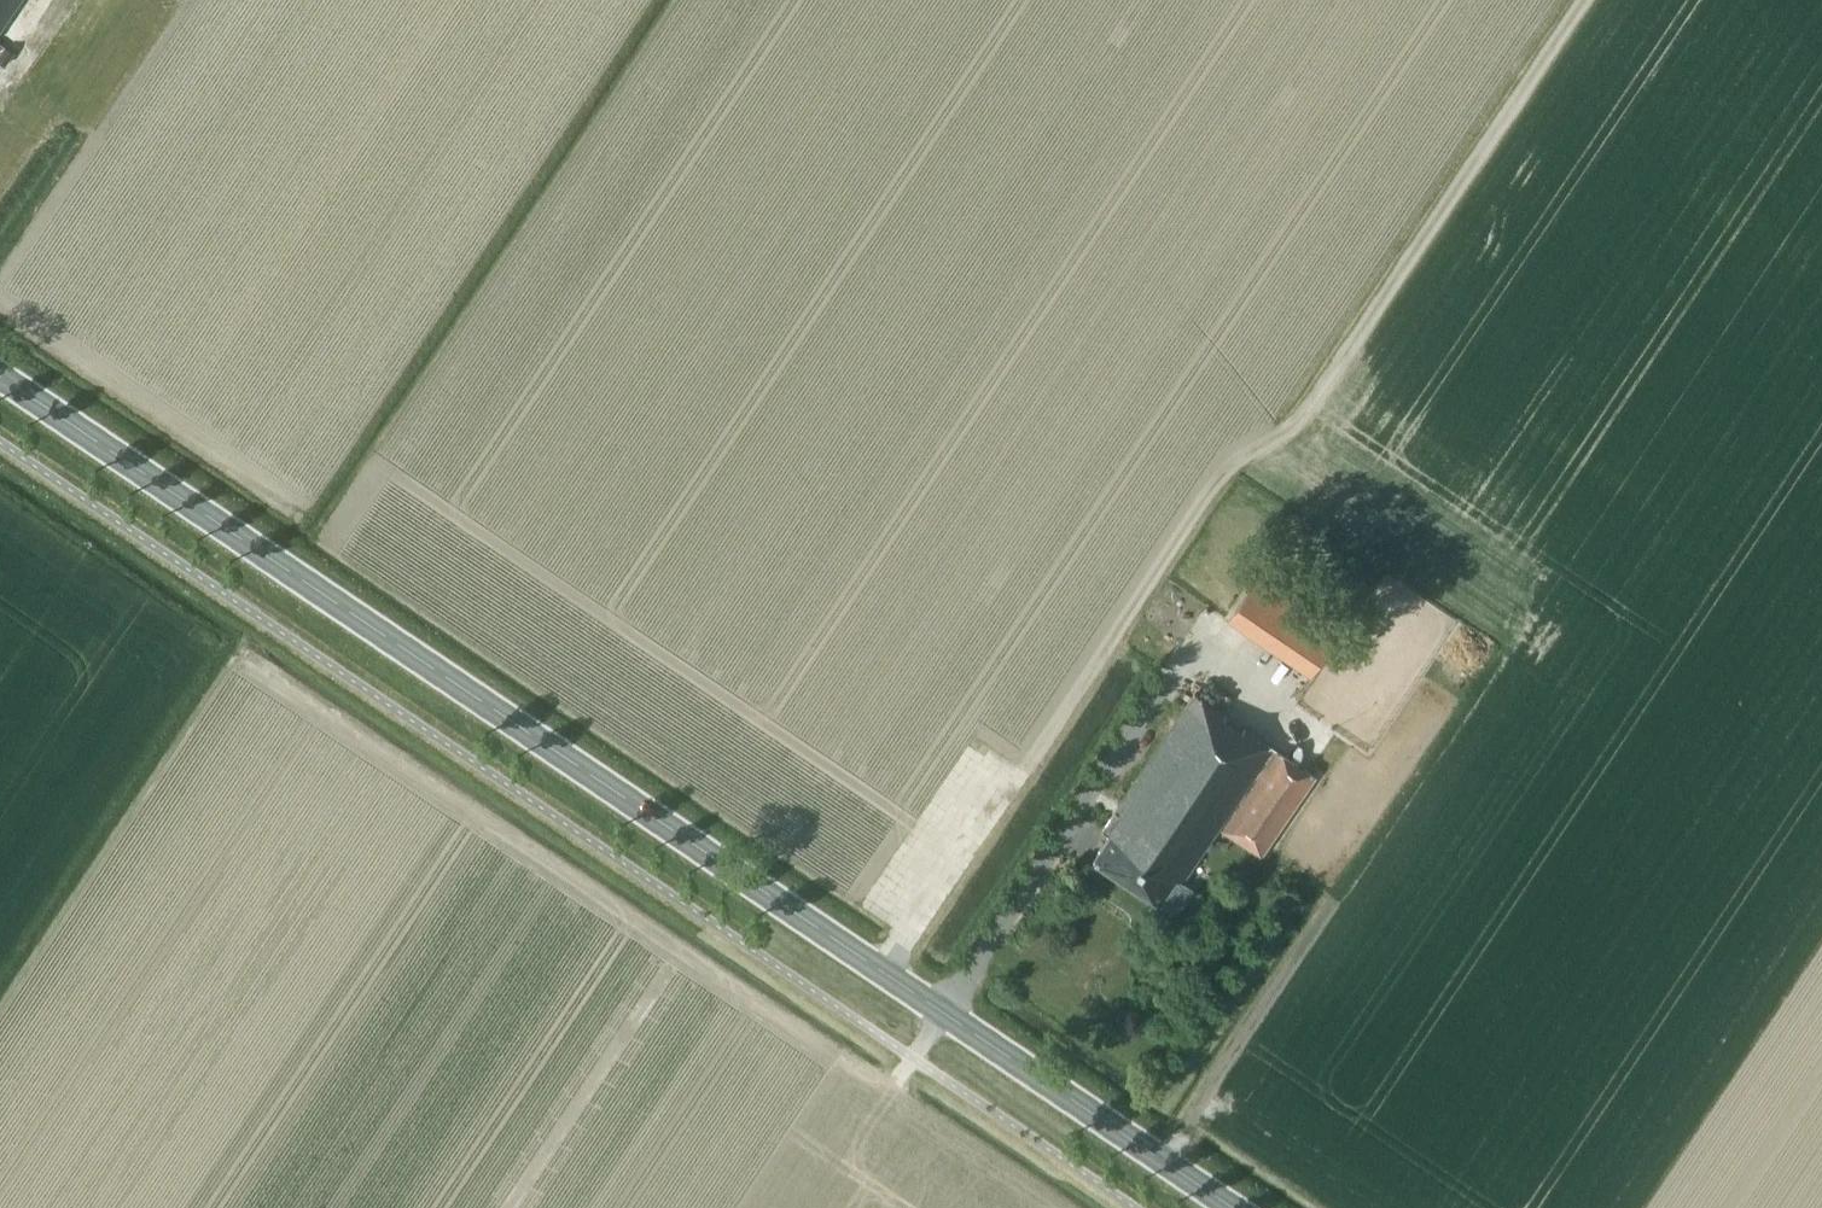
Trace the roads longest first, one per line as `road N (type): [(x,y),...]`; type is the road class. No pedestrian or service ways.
road 1 (primary): [(1232,1207),(0,378)]

